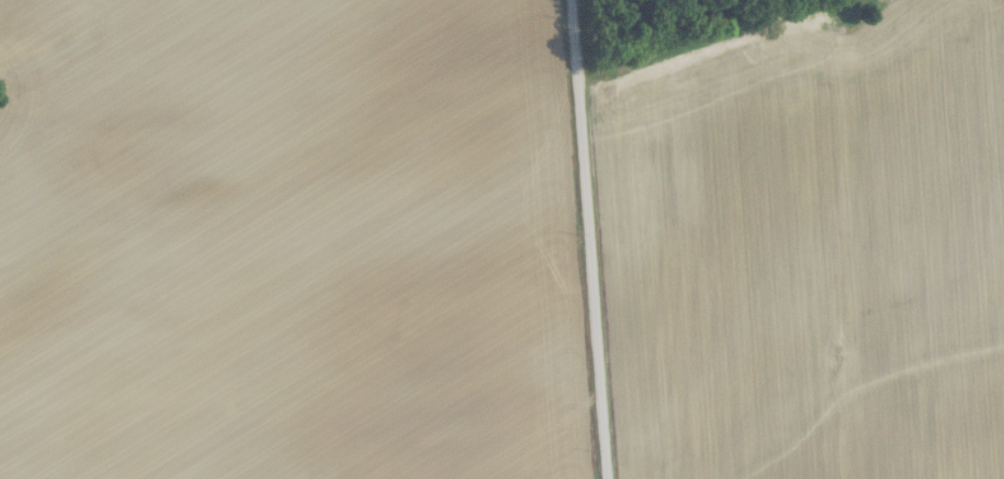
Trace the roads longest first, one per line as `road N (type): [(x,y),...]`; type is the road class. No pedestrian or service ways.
road 1 (residential): [(612,478),(576,0)]

